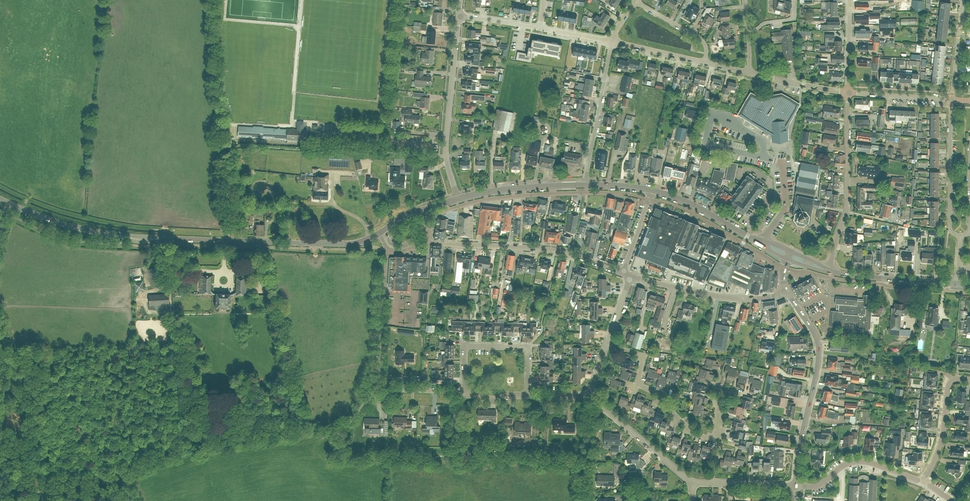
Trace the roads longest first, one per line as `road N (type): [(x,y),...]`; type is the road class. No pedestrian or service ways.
road 1 (track): [(211,0),(227,205),(239,234)]
road 2 (secondary): [(380,233),(349,244),(159,239)]
road 3 (tertiary): [(795,486),(819,355),(786,290)]
road 4 (residential): [(622,273),(552,252),(426,242)]
road 5 (unclassified): [(387,249),(378,384),(342,429)]
road 6 (residential): [(459,198),(447,156),(458,16)]
road 7 (residential): [(831,272),(848,206),(848,92)]
road 8 (residential): [(786,290),(718,297),(630,277)]
road 9 (residential): [(464,393),(465,346),(527,347),(526,395)]
road 10 (residential): [(585,185),(611,42)]
road 11 (residential): [(951,99),(950,226),(960,235)]
road 12 (residential): [(795,486),(819,485),(859,461),(923,482)]
road 13 (residential): [(694,482),(590,397)]
road 14 (secondary): [(128,237),(62,224),(0,199)]
road 15 (secondary): [(585,185),(459,198)]
road 16 (secondary): [(957,284),(831,272)]
road 17 (secondary): [(763,243),(651,190)]
road 18 (residential): [(923,482),(940,443),(948,384),(969,379)]

